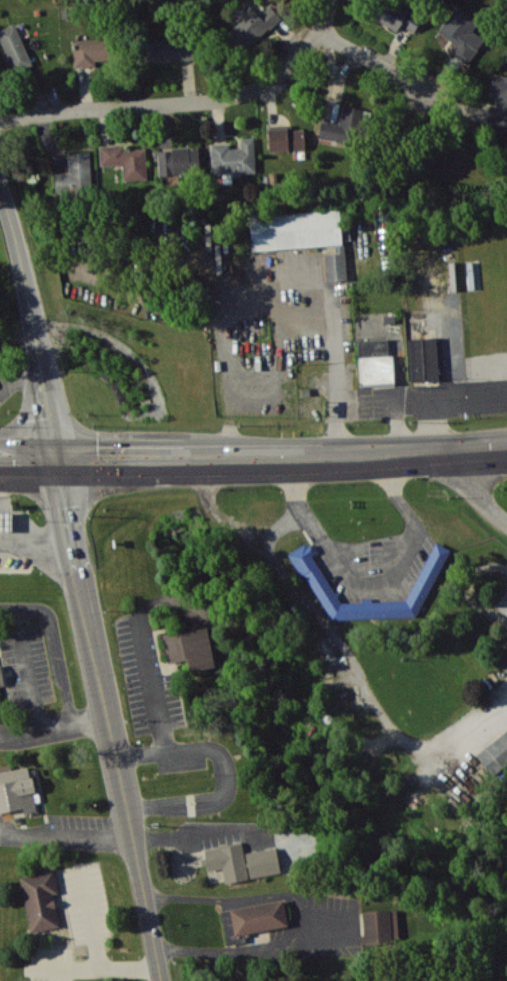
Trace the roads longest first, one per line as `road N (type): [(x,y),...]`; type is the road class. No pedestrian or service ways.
road 1 (secondary): [(59,462),(163,980)]
road 2 (primary): [(0,461),(284,462),(506,448)]
road 3 (residential): [(0,126),(47,115),(220,102),(272,81),(322,35)]
road 4 (secondary): [(0,194),(35,324),(59,462)]
road 5 (residential): [(322,35),(430,92)]

